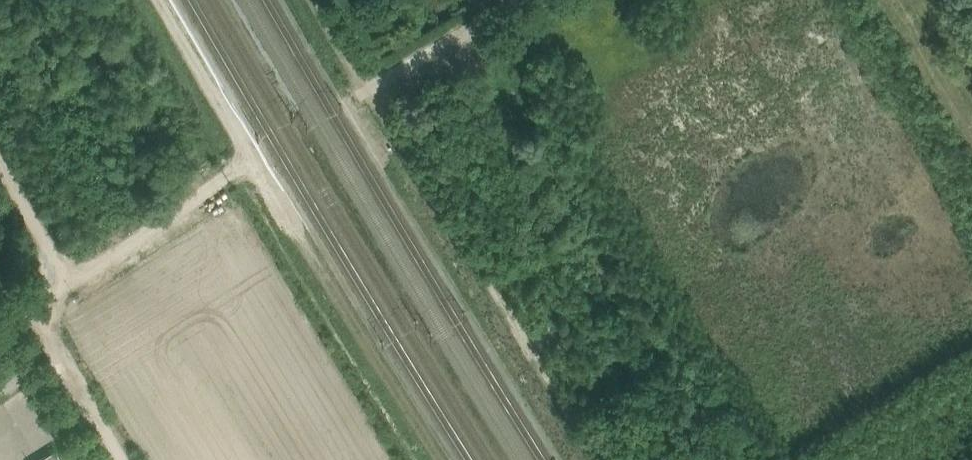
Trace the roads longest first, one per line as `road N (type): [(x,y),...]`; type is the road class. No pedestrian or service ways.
road 1 (track): [(598,459),(313,0)]
road 2 (track): [(437,459),(159,0)]
road 3 (track): [(726,459),(471,67)]
road 4 (unclassified): [(70,281),(226,178)]
road 5 (track): [(28,305),(125,459)]
road 6 (unclassified): [(70,281),(0,161)]

